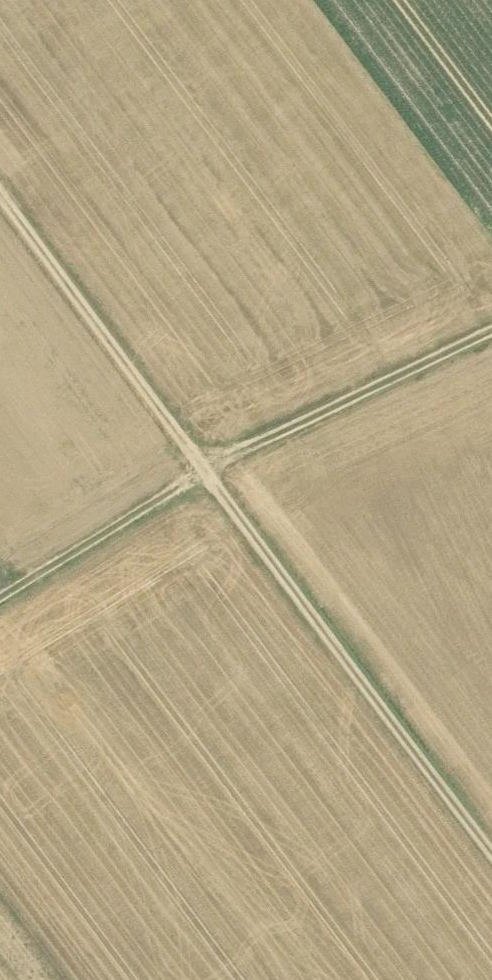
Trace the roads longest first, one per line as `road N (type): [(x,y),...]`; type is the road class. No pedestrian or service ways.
road 1 (track): [(0,195),(491,853)]
road 2 (track): [(491,336),(207,471),(0,599)]

